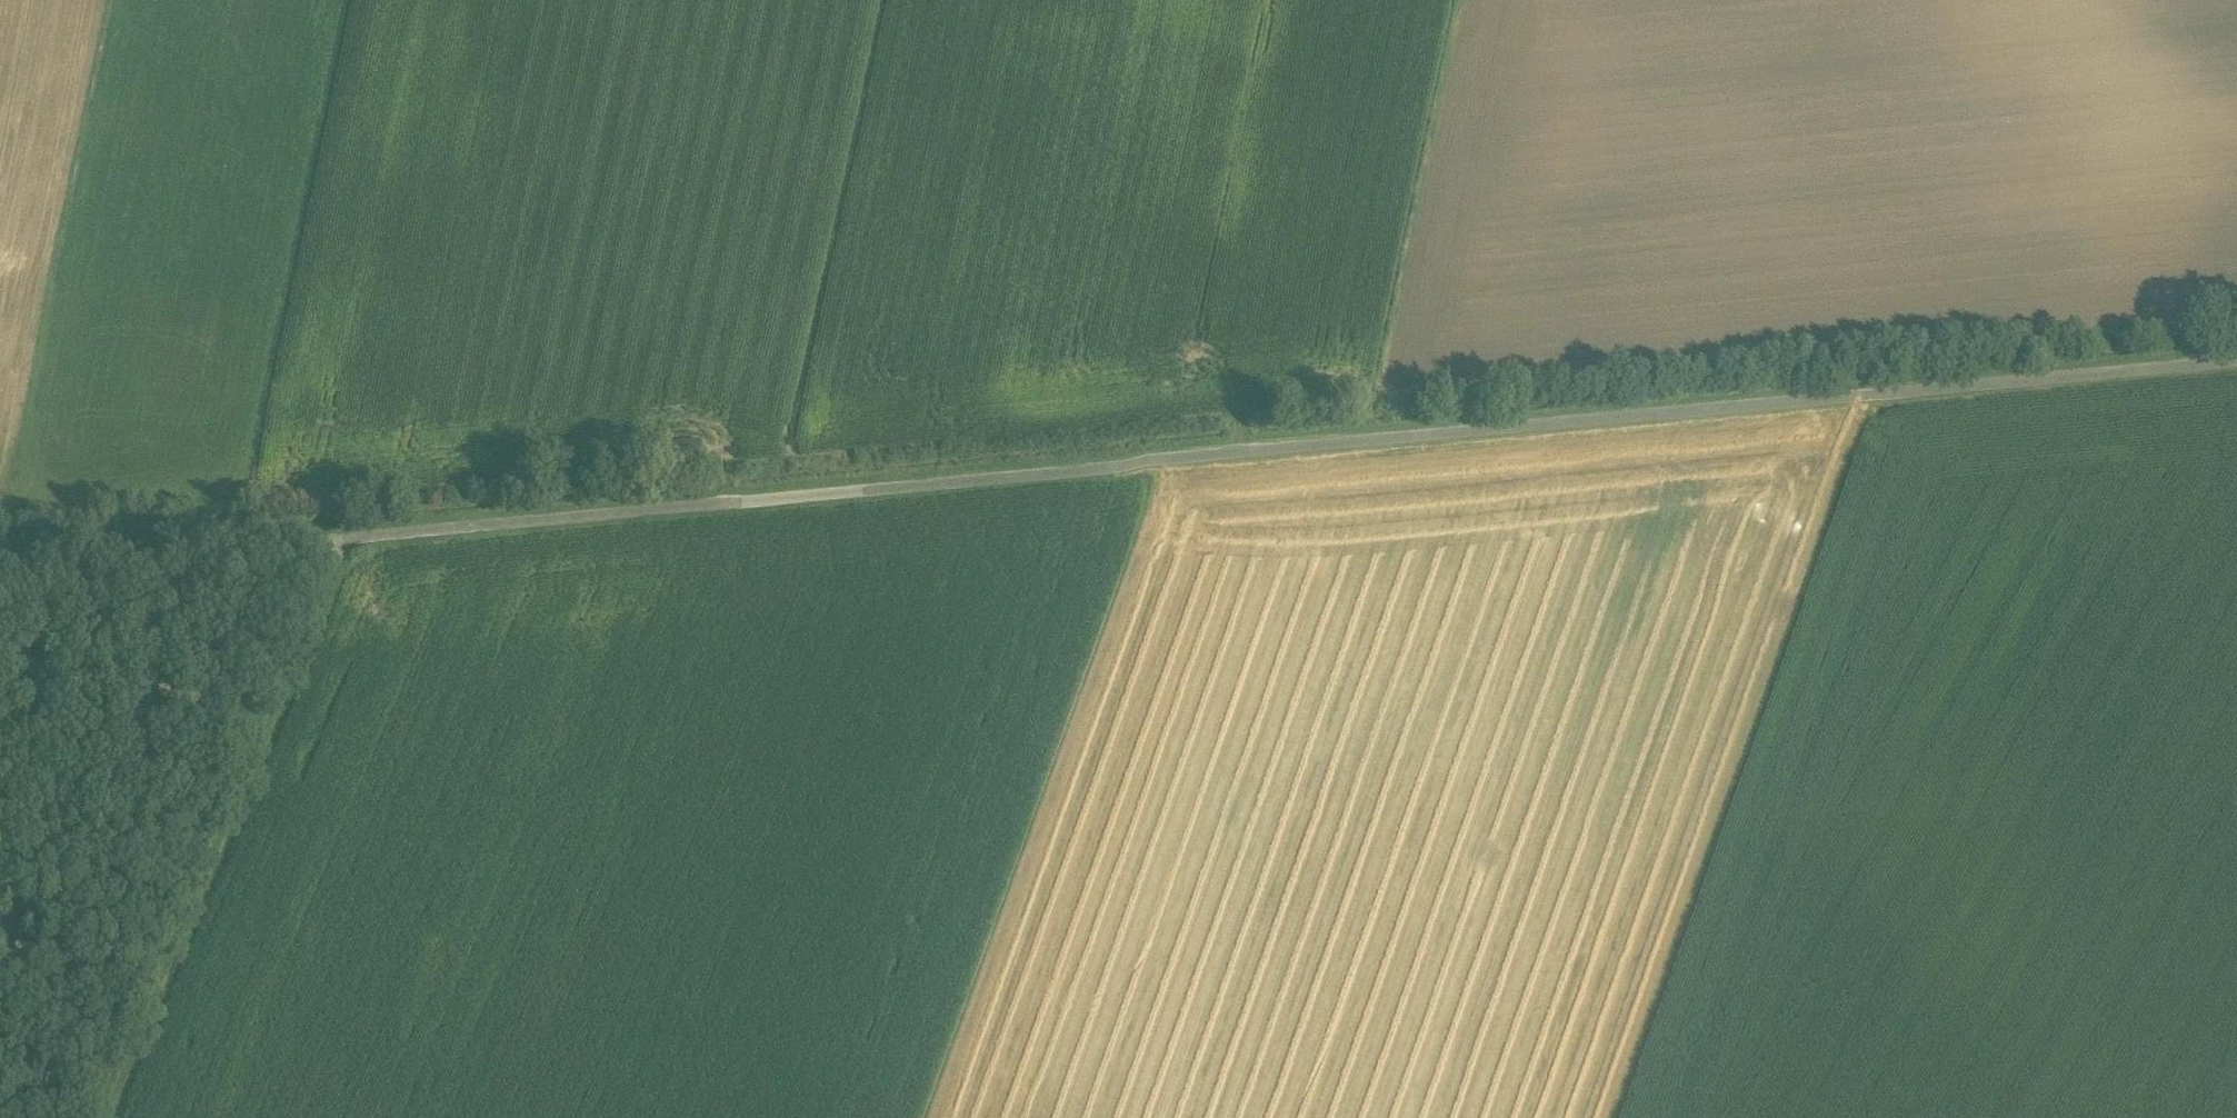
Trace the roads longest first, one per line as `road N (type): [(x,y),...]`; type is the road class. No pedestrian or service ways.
road 1 (track): [(106,1117),(346,542),(2236,364)]
road 2 (track): [(346,542),(0,570)]

